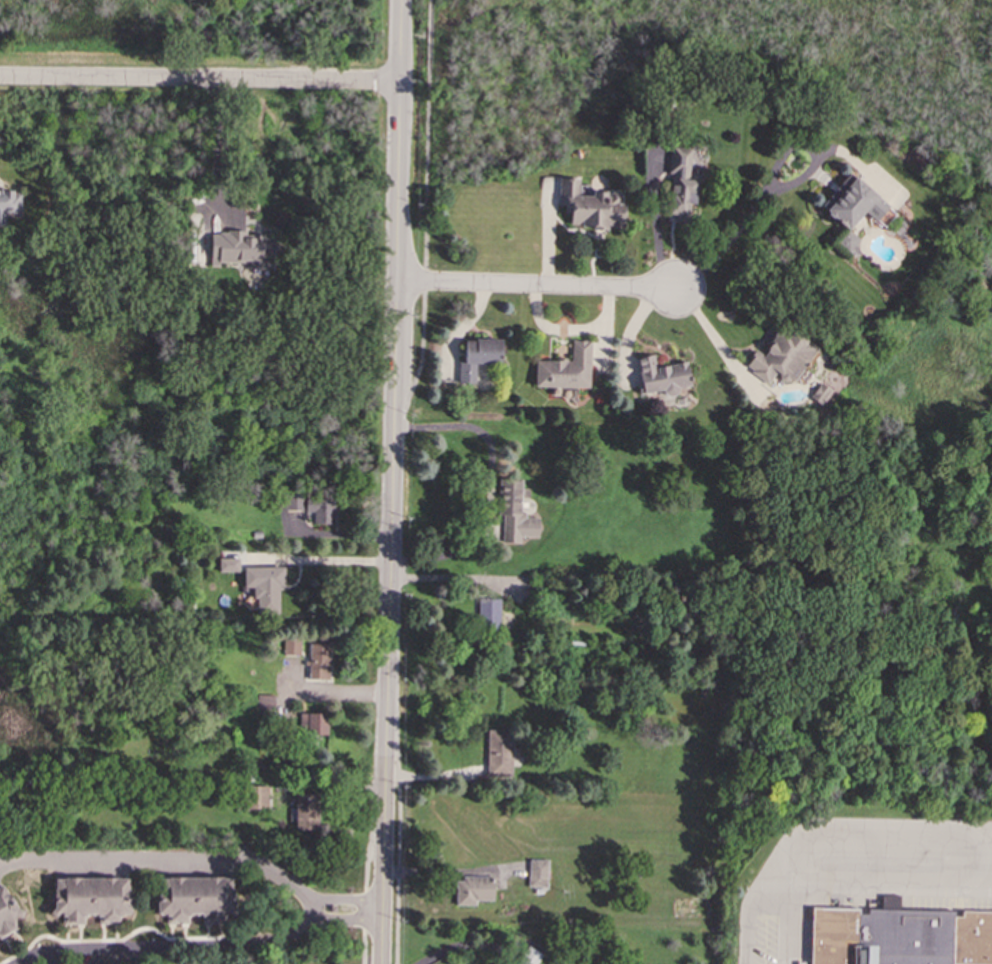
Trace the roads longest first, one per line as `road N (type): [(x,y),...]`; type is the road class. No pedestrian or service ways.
road 1 (residential): [(0,77),(399,83)]
road 2 (tertiary): [(387,749),(393,436)]
road 3 (residential): [(395,282),(677,290)]
road 4 (tertiary): [(393,436),(397,208)]
road 5 (tertiary): [(397,208),(400,0)]
road 6 (tertiary): [(382,963),(386,783)]

